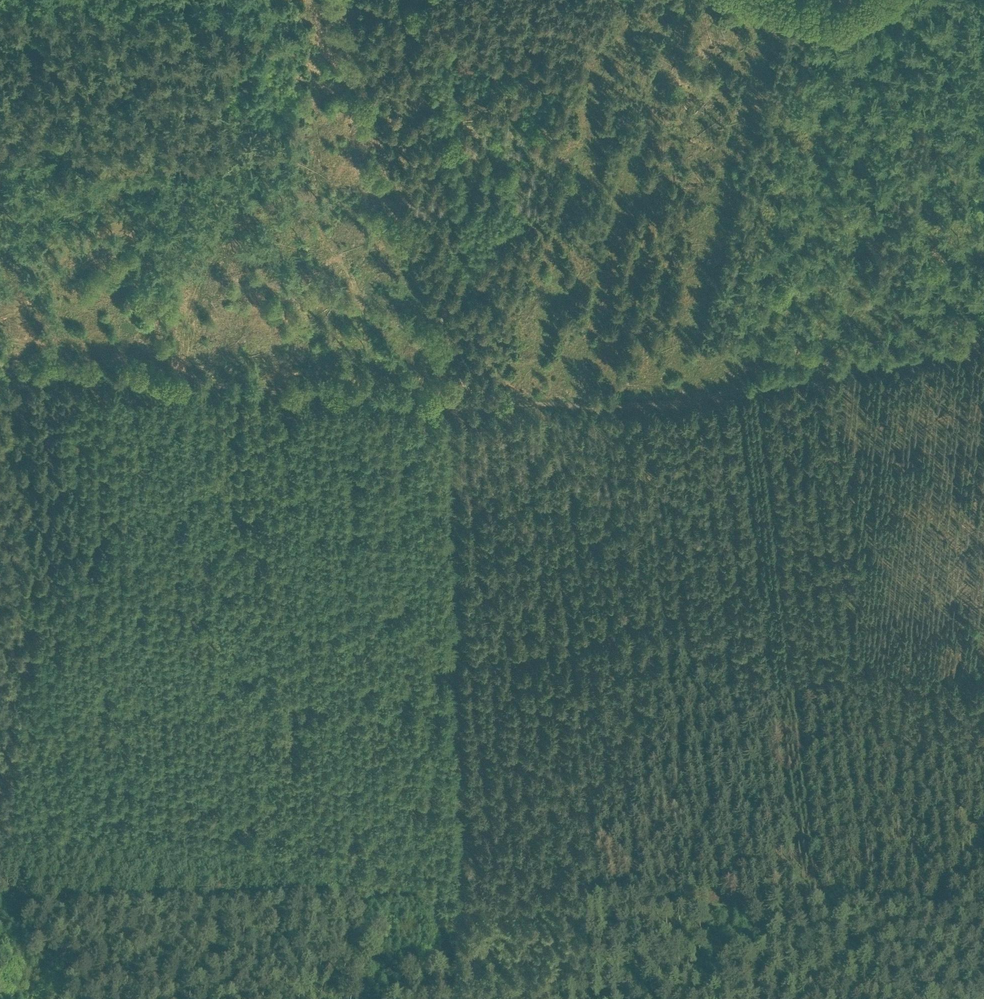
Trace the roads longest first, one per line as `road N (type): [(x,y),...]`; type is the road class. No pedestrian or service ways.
road 1 (track): [(983,342),(659,405),(450,399),(0,365)]
road 2 (track): [(452,998),(459,769),(450,399),(352,33)]

